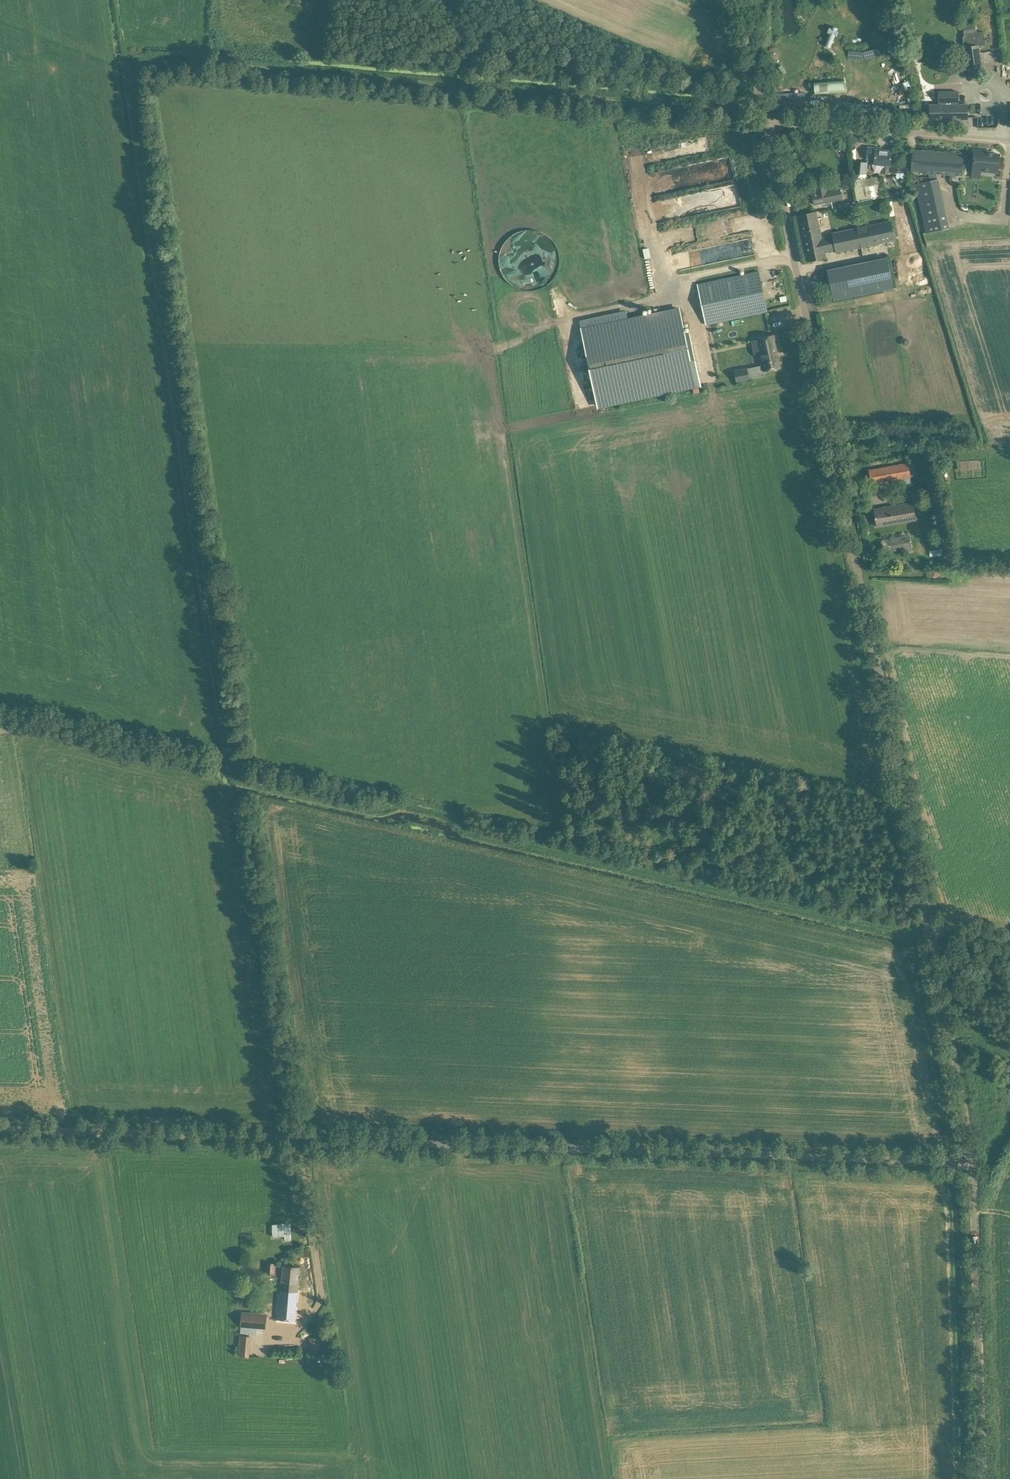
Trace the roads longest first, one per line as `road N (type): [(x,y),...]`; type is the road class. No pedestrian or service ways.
road 1 (track): [(929,935),(903,936),(477,837),(447,814),(362,811),(243,782),(232,763),(118,0)]
road 2 (unclassified): [(969,1167),(913,849),(767,129)]
road 3 (unclassified): [(969,1167),(0,1134)]
road 4 (track): [(127,59),(763,110)]
road 5 (unclassified): [(984,1478),(969,1167)]
road 6 (unclassified): [(1009,138),(783,122),(767,129)]
road 7 (unclassified): [(767,129),(741,0)]

